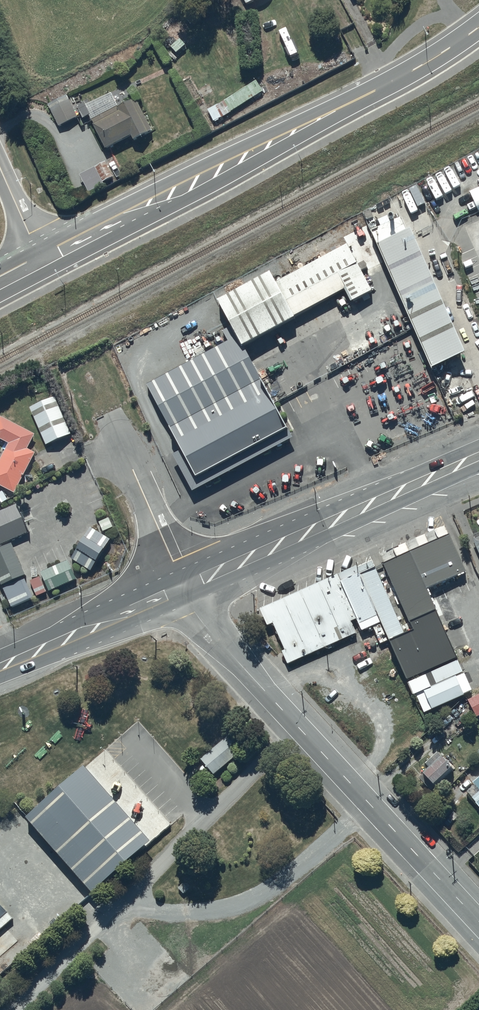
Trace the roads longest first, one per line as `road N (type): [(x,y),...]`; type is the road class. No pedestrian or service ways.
road 1 (secondary): [(40,256),(397,80),(478,27)]
road 2 (tertiary): [(189,597),(208,628),(478,923)]
road 3 (trunk): [(179,571),(478,443)]
road 4 (trunk): [(478,469),(189,597)]
road 5 (trunk): [(189,597),(0,677)]
road 6 (trunk): [(0,654),(179,571)]
road 7 (unclassified): [(179,571),(109,414)]

